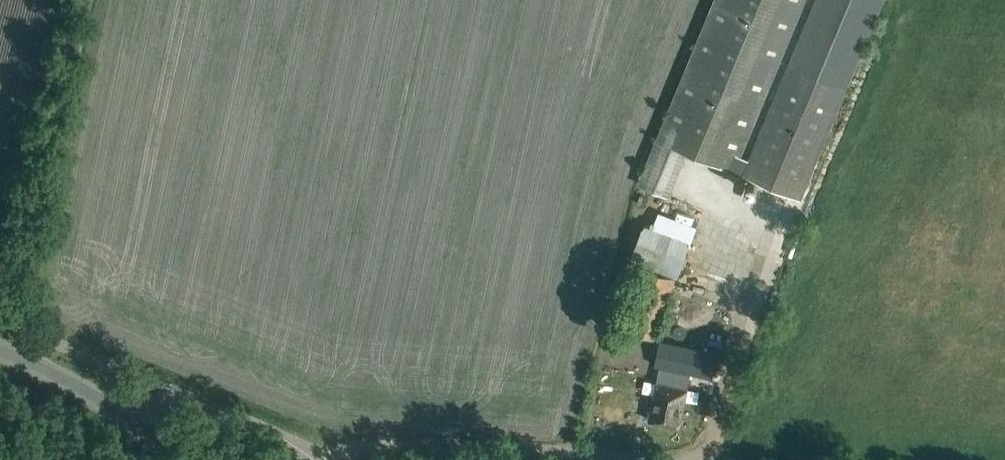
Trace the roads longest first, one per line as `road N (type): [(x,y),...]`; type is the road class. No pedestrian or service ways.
road 1 (track): [(341,459),(366,450),(430,447),(630,459)]
road 2 (track): [(693,459),(715,442),(793,208)]
road 3 (unclassified): [(319,459),(294,442),(175,394),(137,423)]
road 4 (tertiary): [(137,423),(0,349)]

